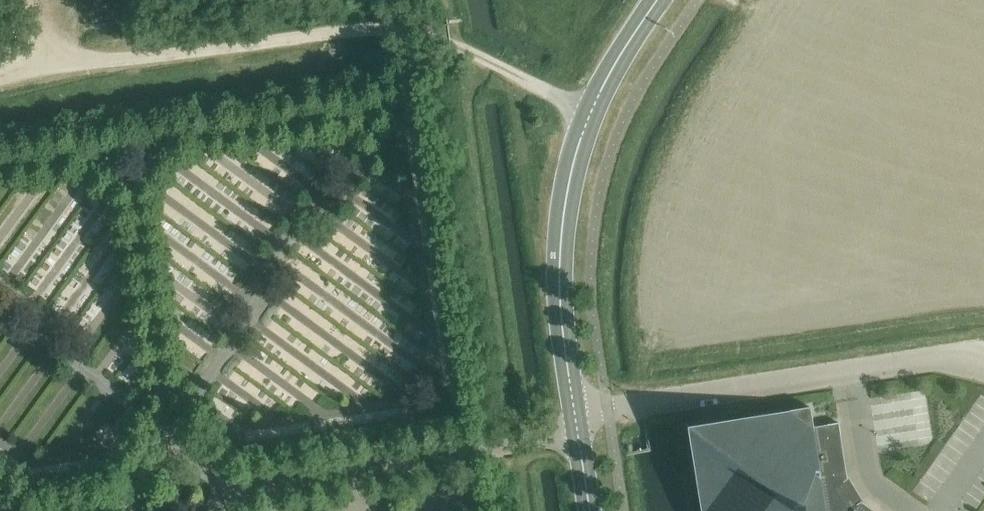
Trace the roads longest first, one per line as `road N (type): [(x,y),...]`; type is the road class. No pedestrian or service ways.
road 1 (track): [(0,83),(317,35),(398,31),(451,43),(591,112)]
road 2 (secondary): [(575,414),(560,286),(566,198),(591,112),(658,0)]
road 3 (unclassified): [(983,365),(933,359),(575,414)]

